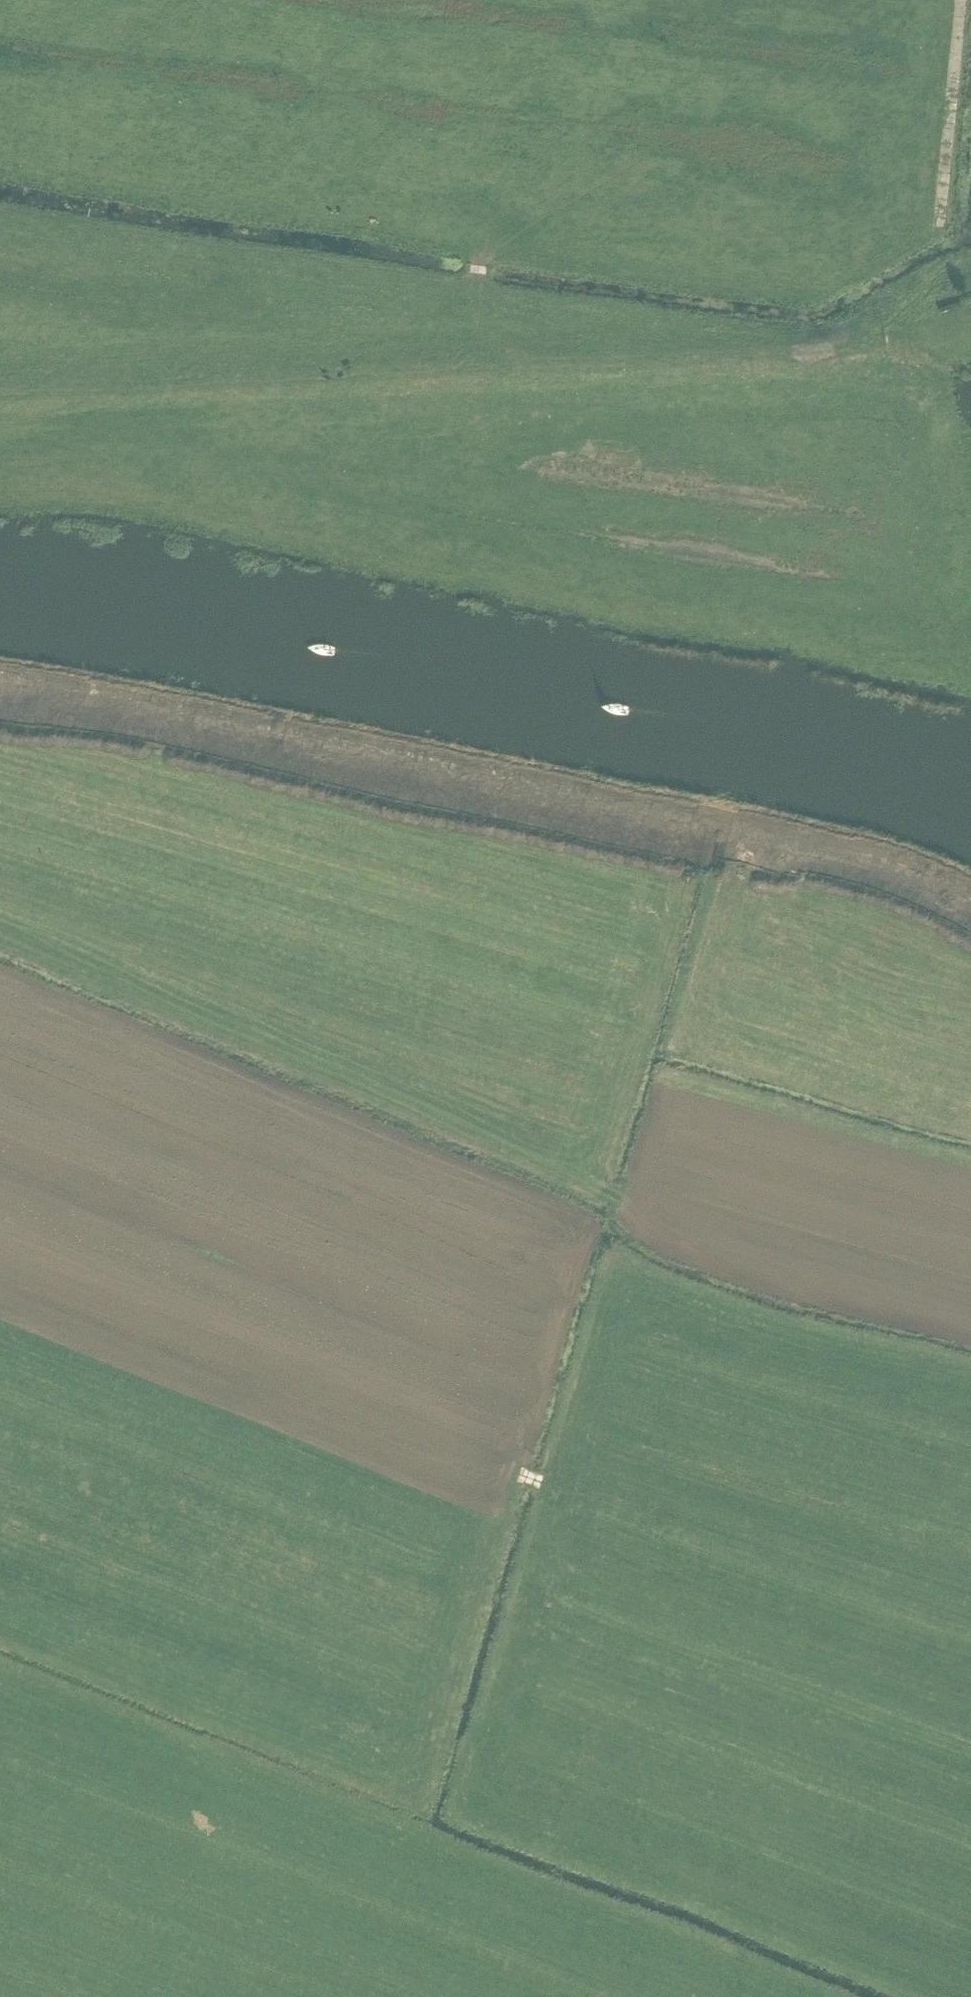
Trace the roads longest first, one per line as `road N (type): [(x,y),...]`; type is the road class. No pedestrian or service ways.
road 1 (track): [(961,0),(941,225)]

